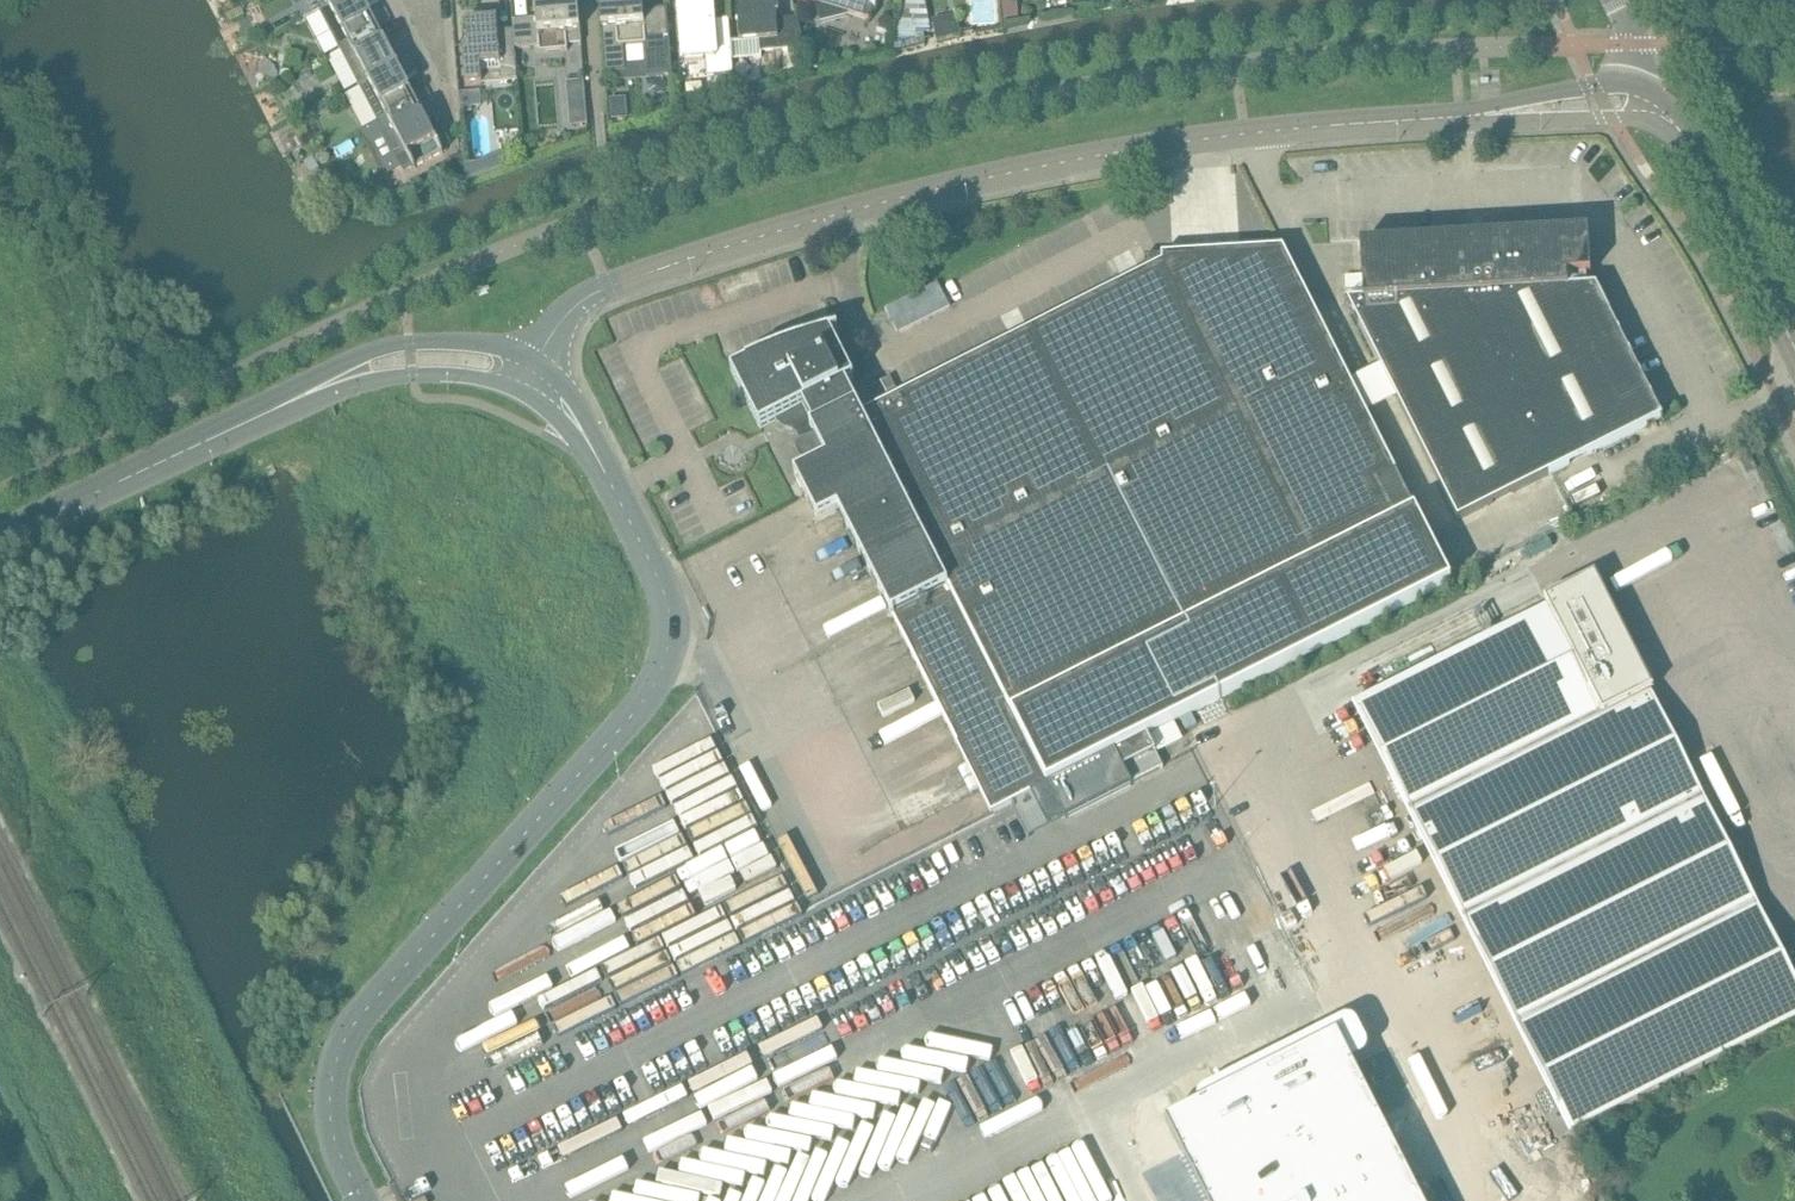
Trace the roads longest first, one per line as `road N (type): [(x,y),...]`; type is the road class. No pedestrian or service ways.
road 1 (tertiary): [(537,364),(562,320),(608,286),(938,189),(1245,134),(1629,102)]
road 2 (tertiary): [(363,1200),(331,1119),(344,1041),(644,701),(662,668),(670,630),(664,593),(587,439)]
road 3 (tertiary): [(1629,102),(1657,109),(1688,141),(1794,348)]
road 4 (tertiary): [(0,538),(274,409)]
road 5 (tertiary): [(537,364),(476,342),(387,346),(321,375),(274,409)]
road 6 (tertiary): [(274,409),(413,374),(457,374),(523,391)]

